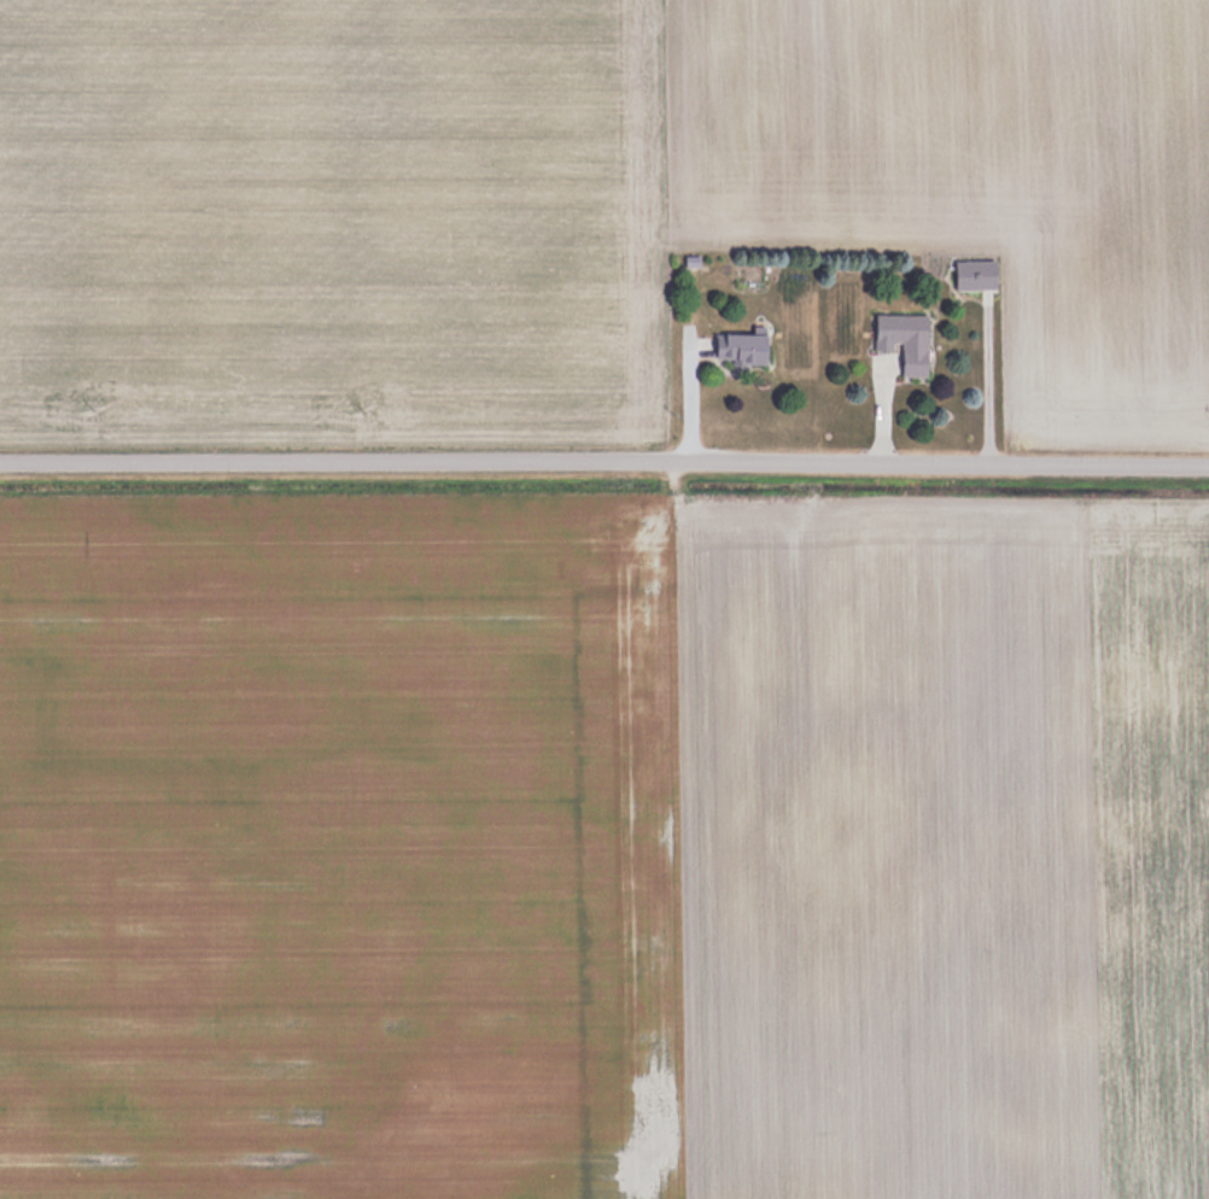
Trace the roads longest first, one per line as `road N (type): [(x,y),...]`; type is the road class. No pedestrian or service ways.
road 1 (residential): [(0,468),(1208,468)]

